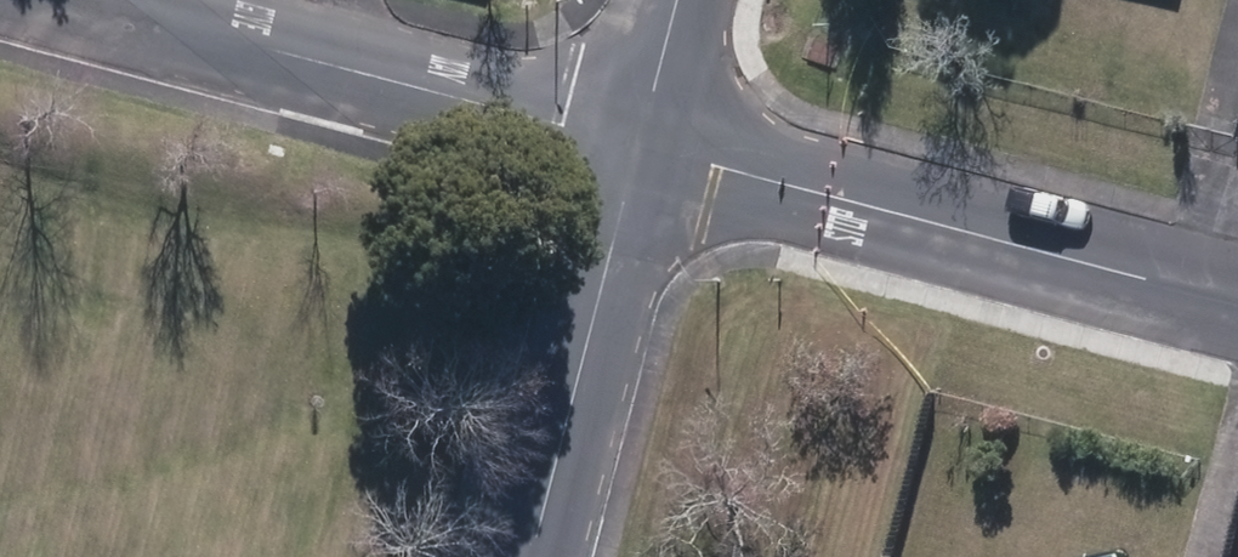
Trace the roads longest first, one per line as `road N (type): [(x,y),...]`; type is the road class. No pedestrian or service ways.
road 1 (unclassified): [(639,139),(1237,300)]
road 2 (unclassified): [(116,0),(639,139)]
road 3 (unclassified): [(530,556),(639,139)]
road 4 (unclassified): [(639,139),(675,0)]

